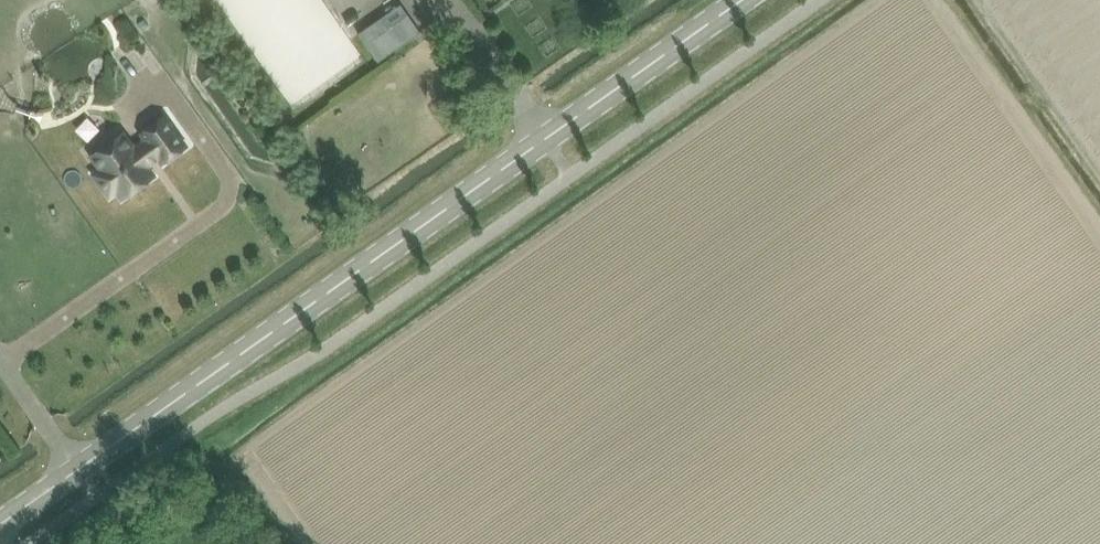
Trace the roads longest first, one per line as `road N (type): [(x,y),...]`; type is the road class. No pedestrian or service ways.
road 1 (secondary): [(0,524),(741,0)]

